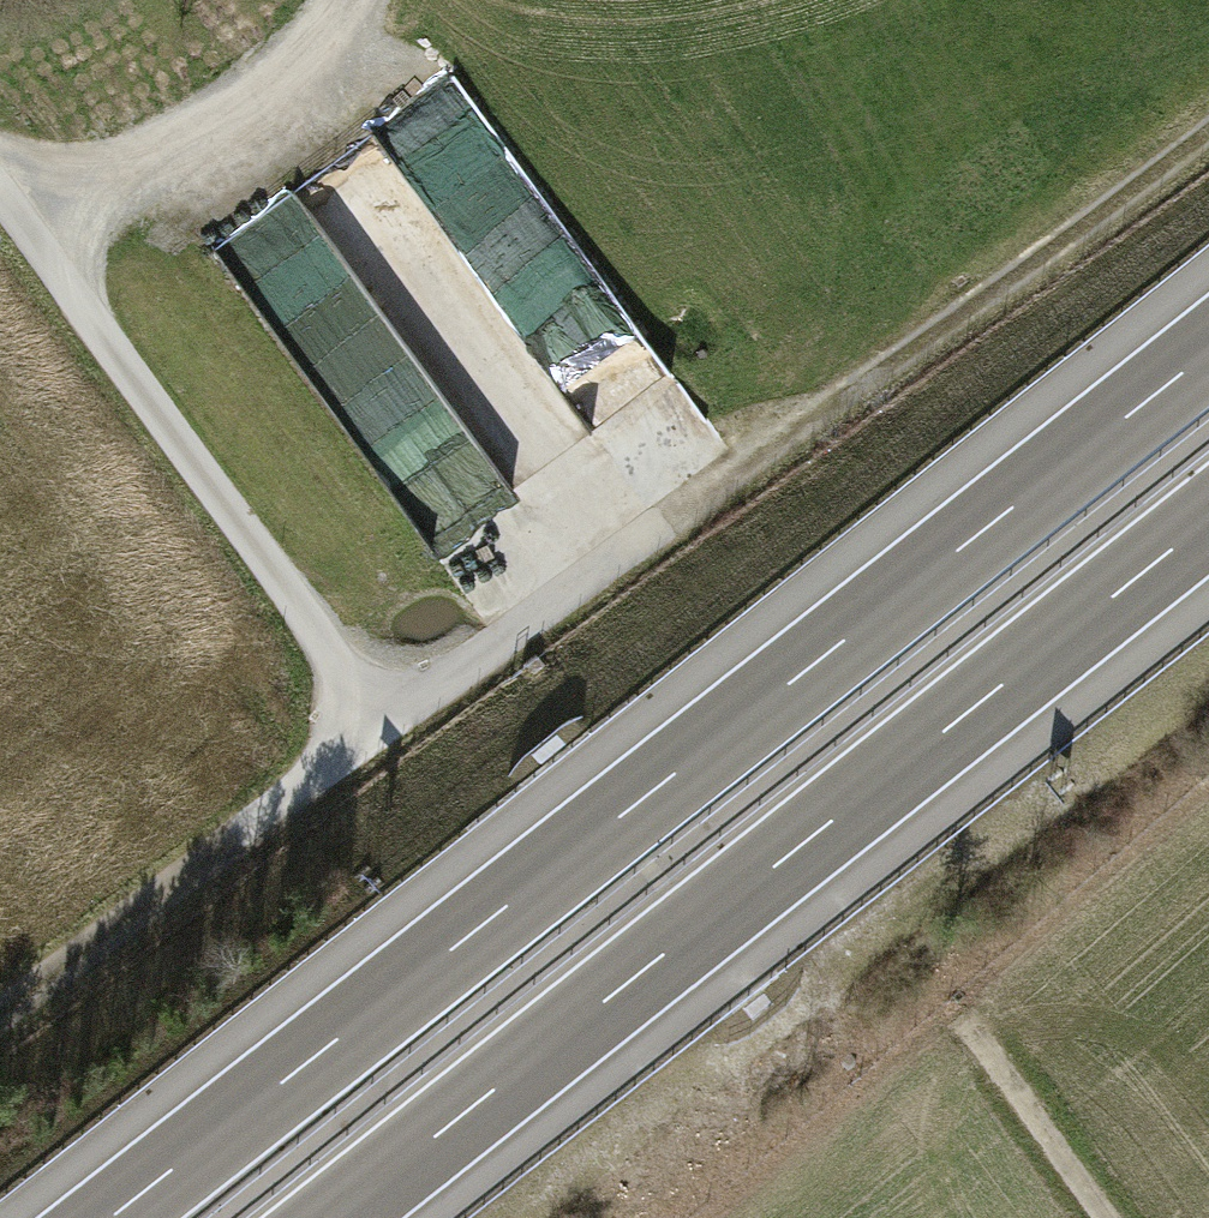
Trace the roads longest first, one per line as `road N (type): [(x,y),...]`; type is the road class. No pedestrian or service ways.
road 1 (motorway): [(1208,352),(114,1217)]
road 2 (track): [(0,1028),(379,730),(0,189)]
road 3 (motorway): [(333,1217),(1208,522)]
road 4 (track): [(1208,144),(379,730)]
road 5 (track): [(33,229),(263,109),(363,0)]
road 6 (track): [(1104,1217),(958,1021)]

